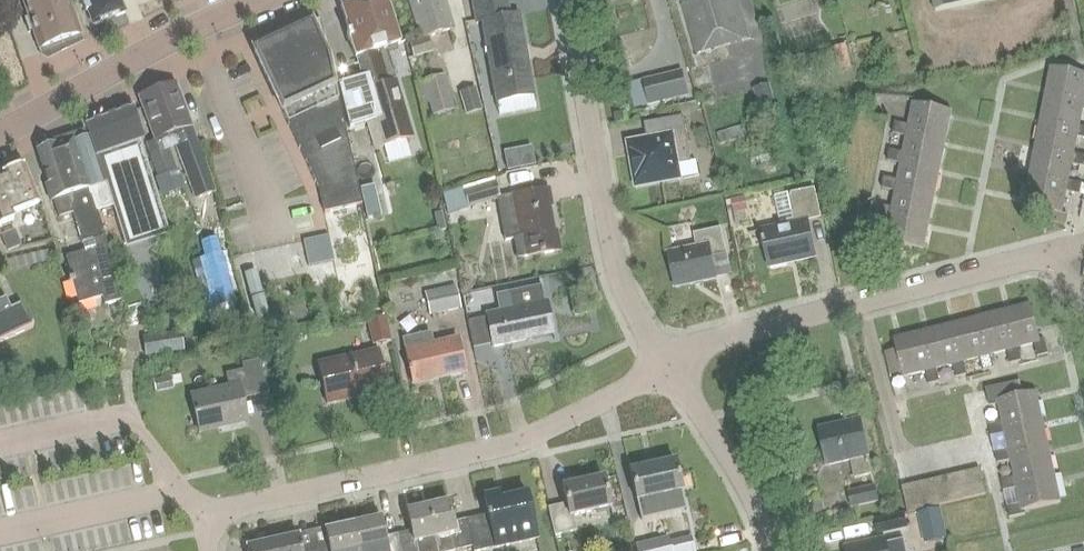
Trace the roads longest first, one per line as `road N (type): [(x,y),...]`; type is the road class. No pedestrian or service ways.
road 1 (residential): [(200,520),(531,438),(667,364)]
road 2 (residential): [(667,364),(715,341),(1057,257)]
road 3 (residential): [(667,364),(629,306),(613,260),(568,0)]
road 4 (tertiary): [(0,134),(258,0)]
road 5 (residential): [(769,550),(749,489),(667,364)]
road 6 (residential): [(0,535),(174,498),(200,520)]

